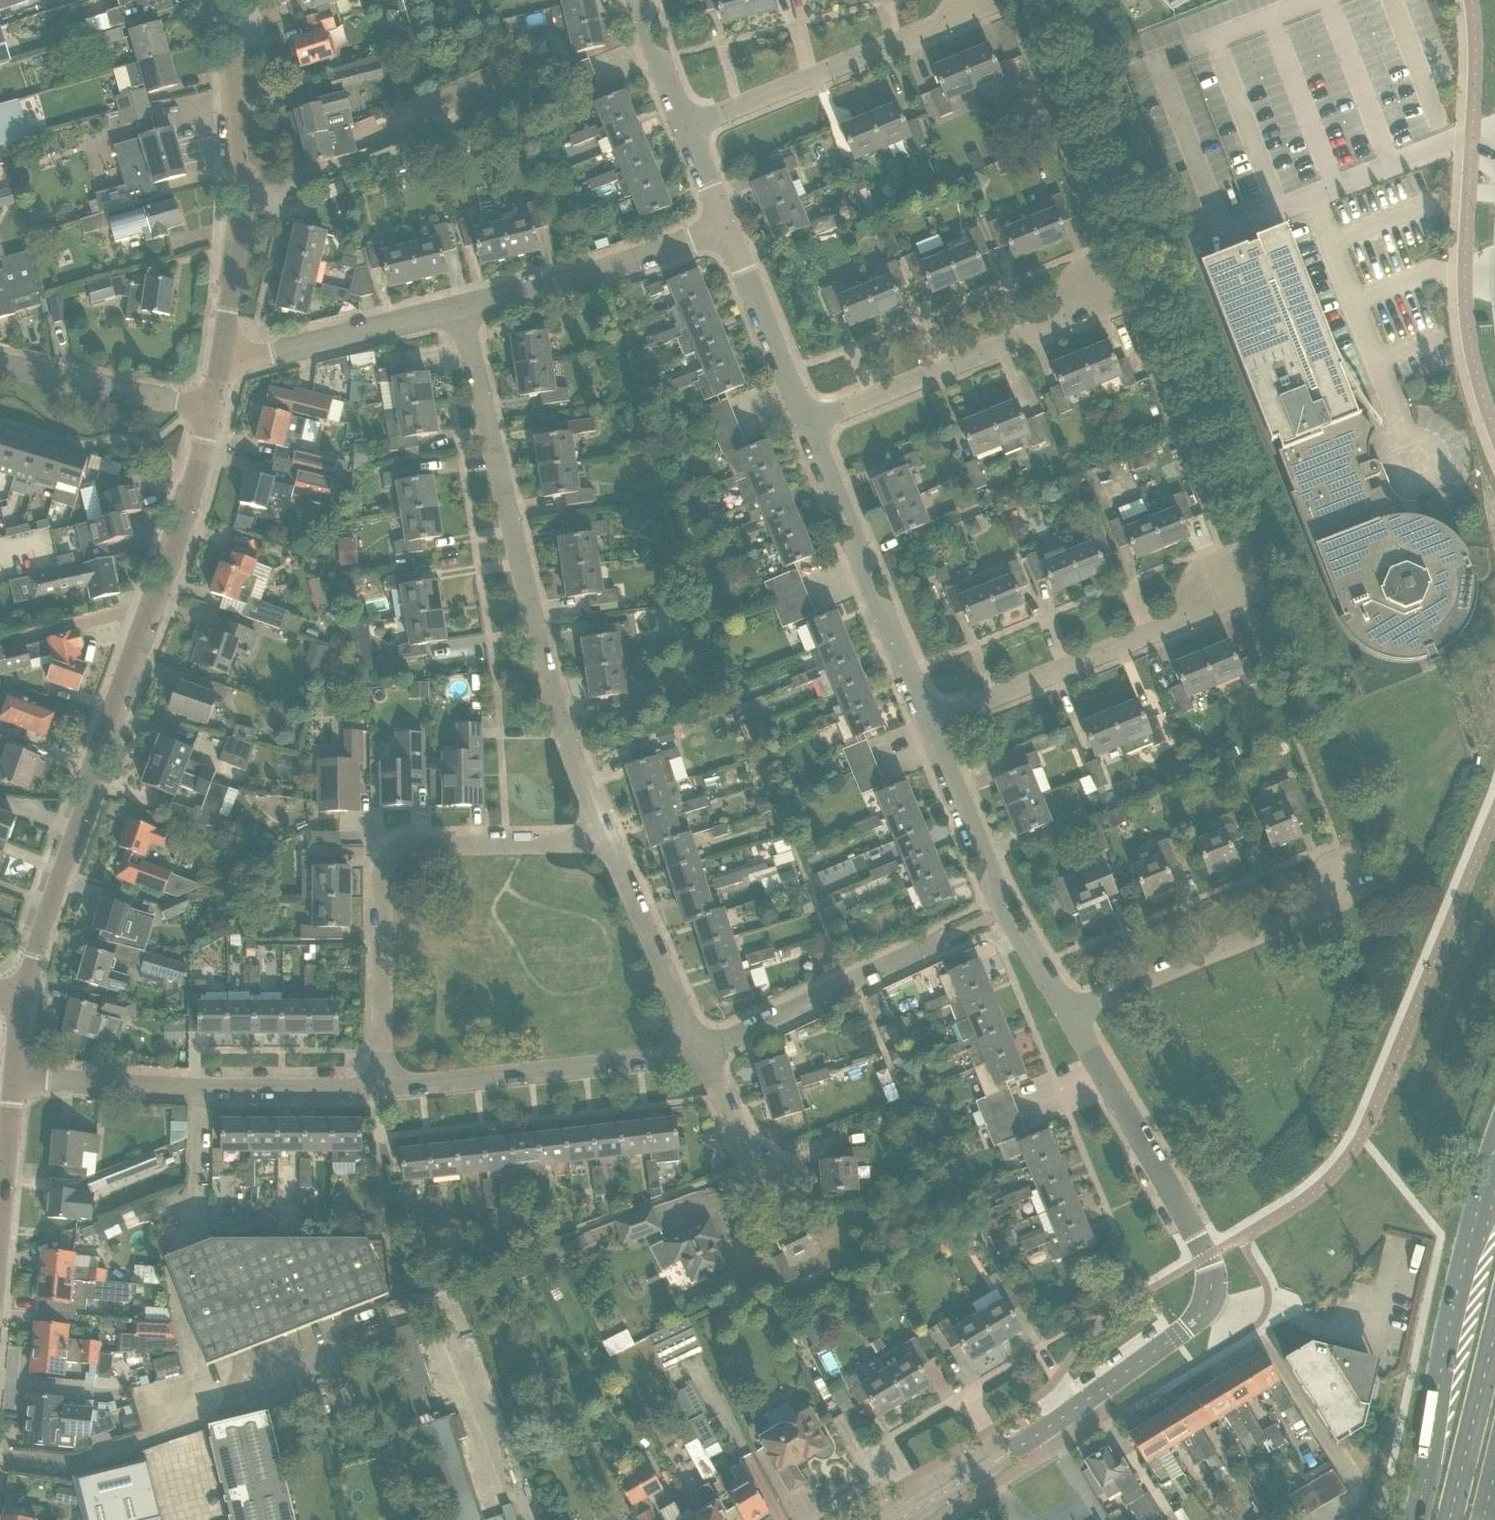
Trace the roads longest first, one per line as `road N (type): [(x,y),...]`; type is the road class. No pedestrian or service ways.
road 1 (residential): [(898,1519),(1145,1359),(1187,1328),(1213,1296),(1208,1256),(1066,1012)]
road 2 (unclassified): [(28,979),(206,417)]
road 3 (residential): [(604,843),(546,669),(463,308)]
road 4 (residential): [(383,1087),(385,855),(406,845),(604,843)]
road 5 (secondary): [(1494,1162),(1452,1305),(1413,1519)]
road 6 (residential): [(17,1082),(383,1087)]
road 7 (unclassified): [(221,360),(234,282),(239,160),(227,0)]
road 8 (residential): [(689,132),(1006,3)]
road 9 (residential): [(809,426),(1124,296)]
road 10 (residential): [(929,722),(1241,597)]
road 11 (residential): [(383,1087),(706,1049)]
road 12 (residential): [(1066,1012),(1006,911),(929,722)]
road 13 (residential): [(929,722),(809,426)]
road 14 (residential): [(1066,1012),(1356,889)]
road 15 (residential): [(463,308),(728,229)]
road 16 (residential): [(706,1049),(948,937)]
road 17 (residential): [(221,360),(463,308)]
road 18 (residential): [(706,1049),(604,843)]
road 19 (residential): [(809,426),(728,229)]
road 20 (residential): [(0,371),(206,417)]
road 21 (unclassified): [(0,1253),(17,1082)]
road 22 (residential): [(770,1187),(706,1049)]
road 23 (residential): [(689,132),(642,0)]

